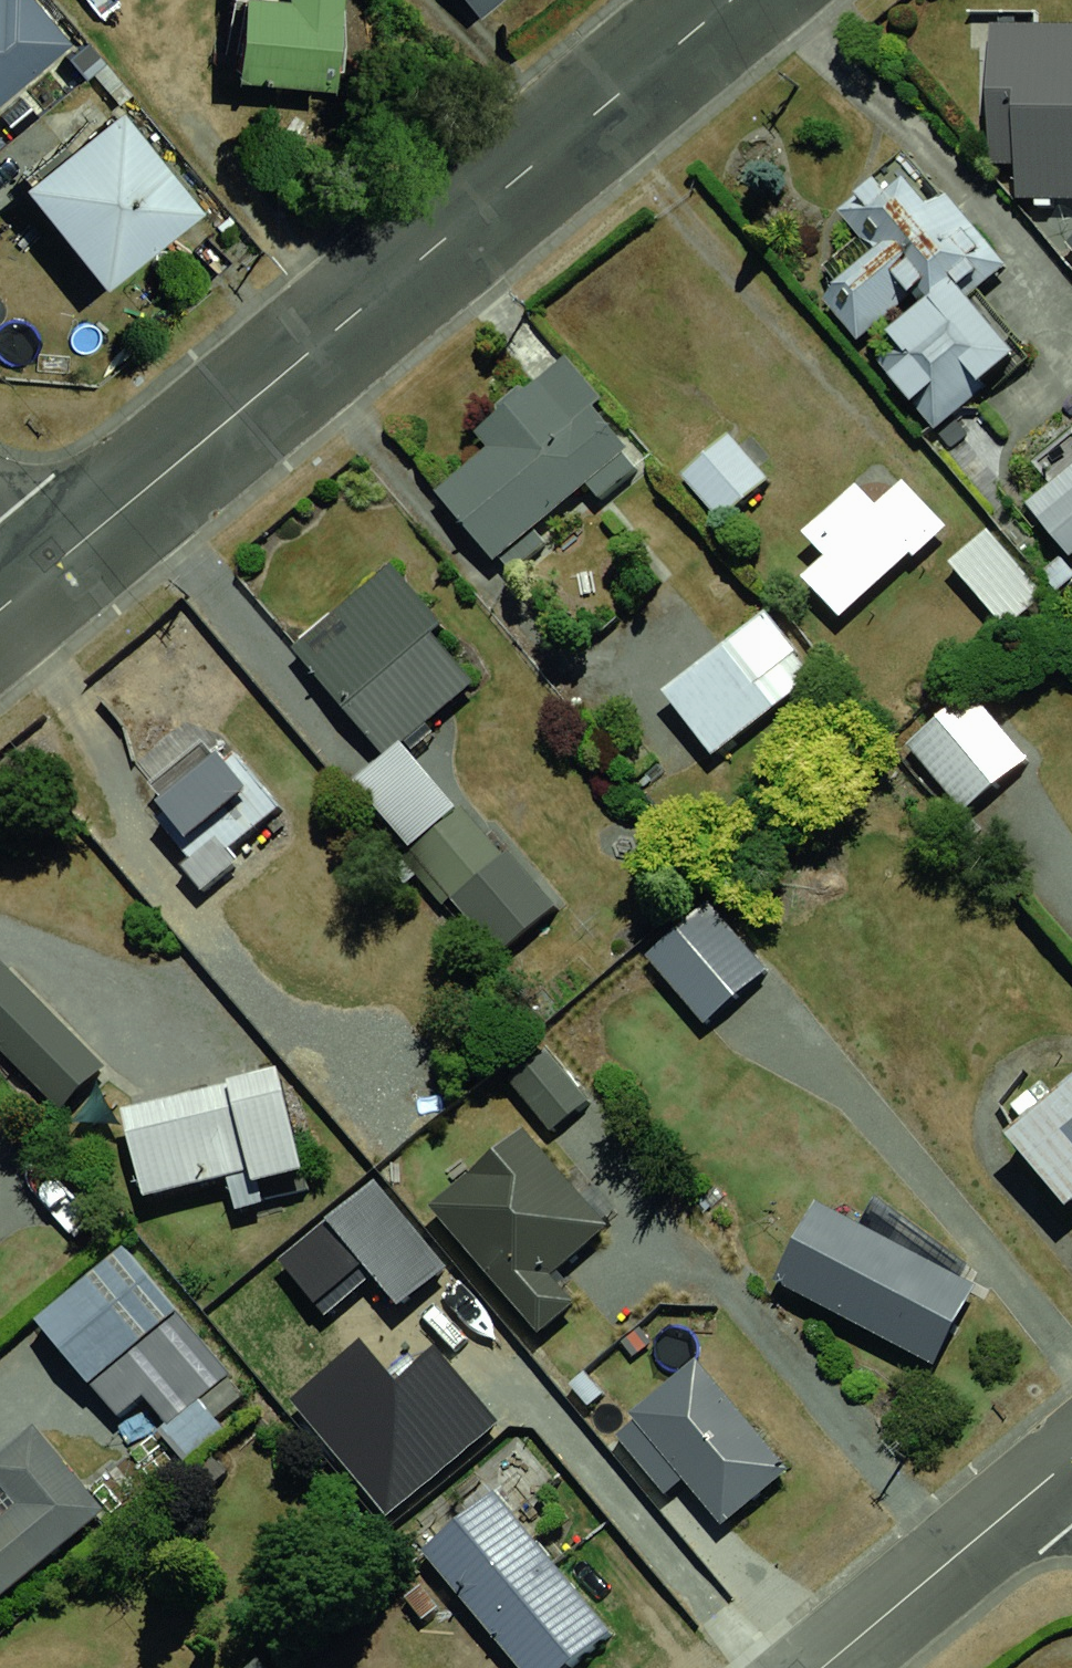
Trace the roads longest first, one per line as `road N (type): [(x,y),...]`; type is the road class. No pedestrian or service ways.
road 1 (residential): [(30,584),(732,0)]
road 2 (residential): [(822,1667),(1071,1459)]

